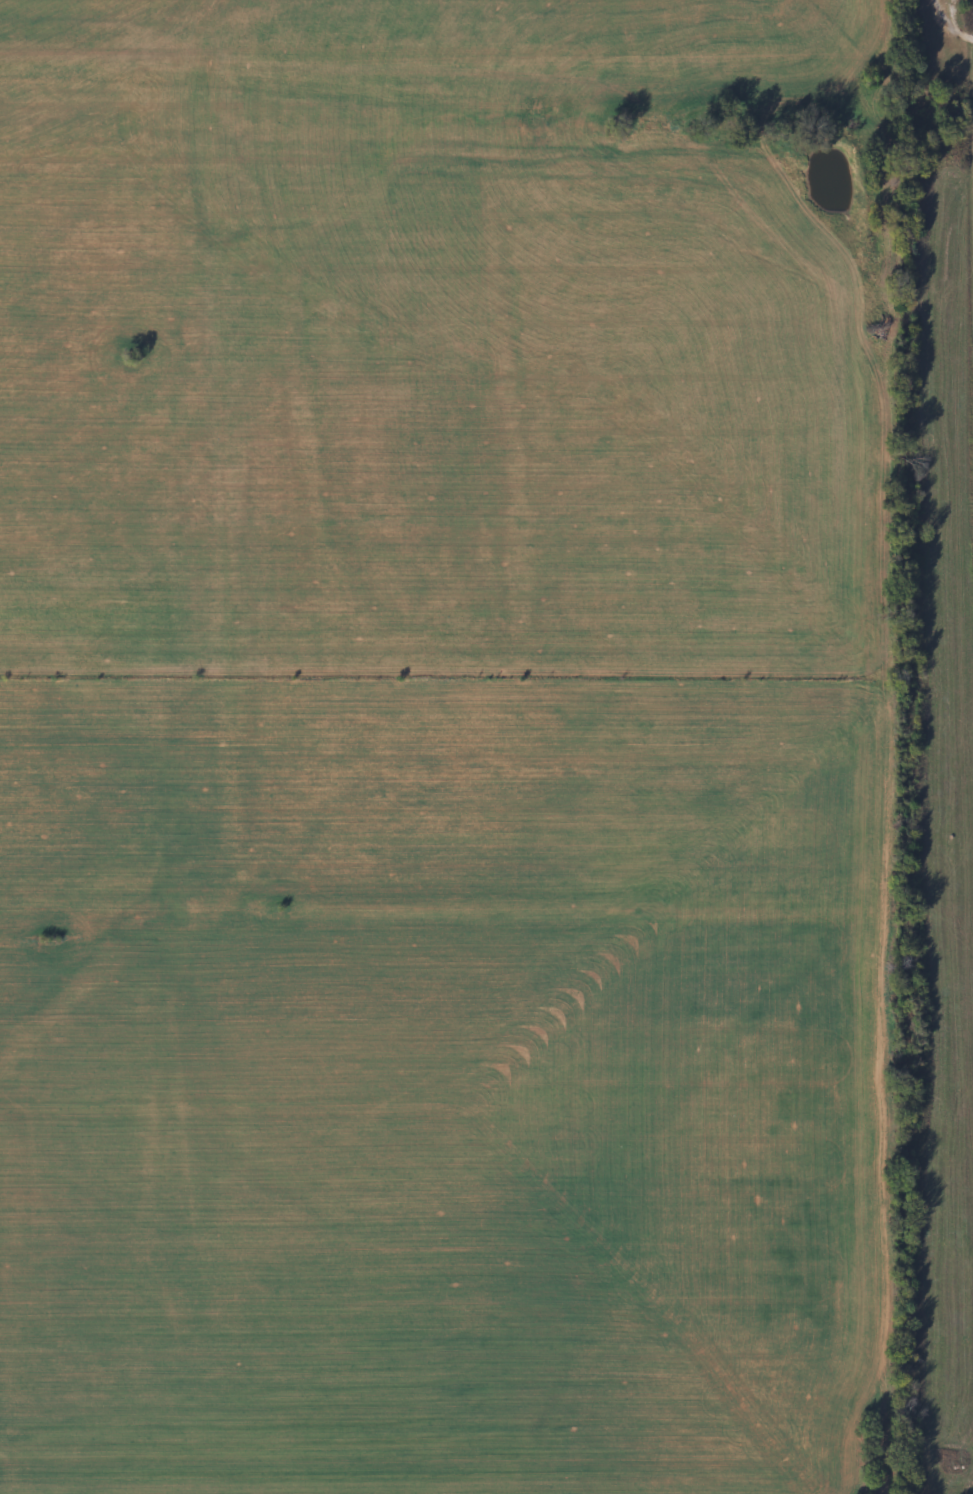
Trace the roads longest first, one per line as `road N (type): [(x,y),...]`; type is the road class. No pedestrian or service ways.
road 1 (residential): [(895,1493),(898,0)]

